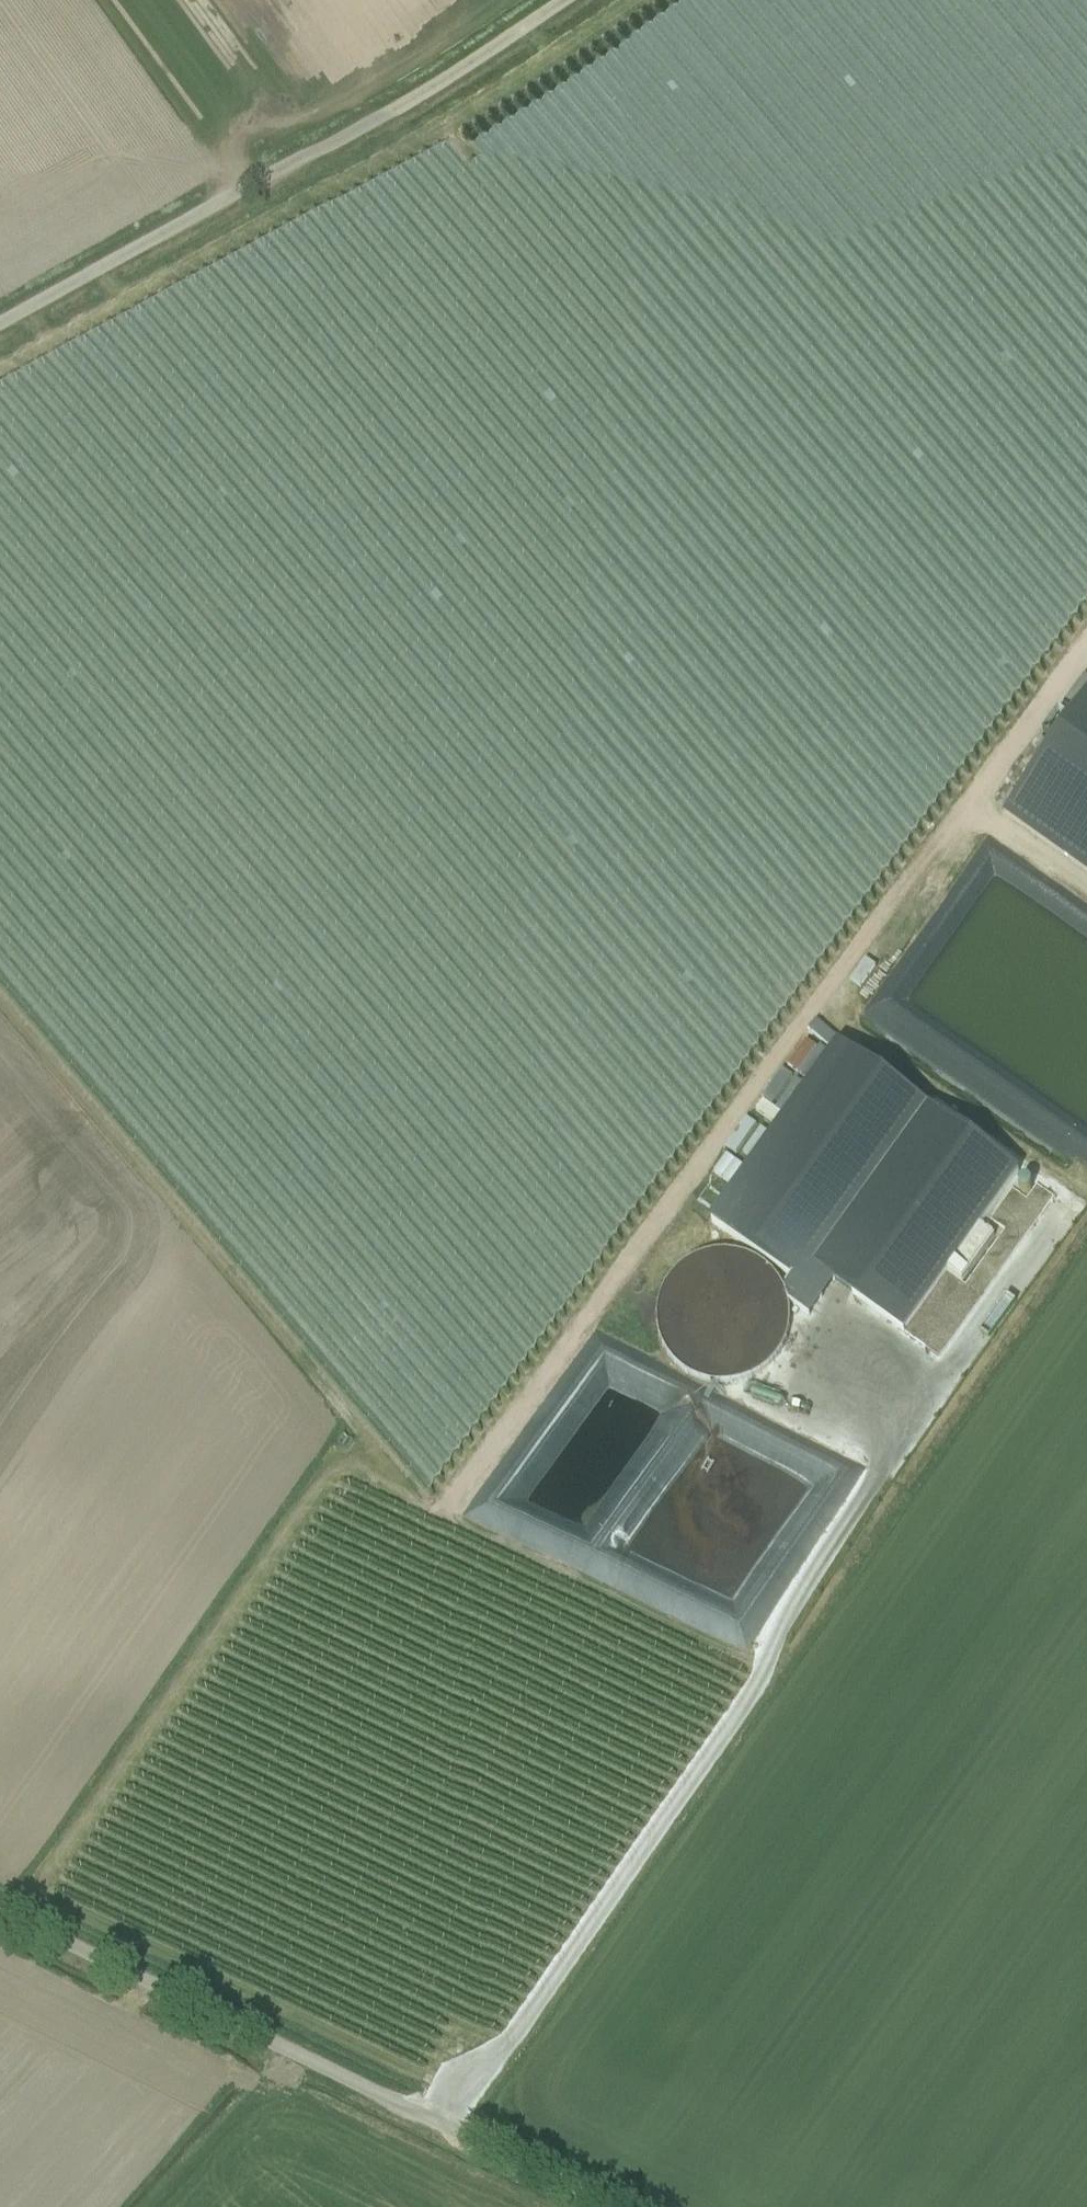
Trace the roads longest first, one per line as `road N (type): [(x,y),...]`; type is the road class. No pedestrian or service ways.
road 1 (unclassified): [(0,1910),(613,2206)]
road 2 (unclassified): [(0,324),(302,159),(542,0)]

